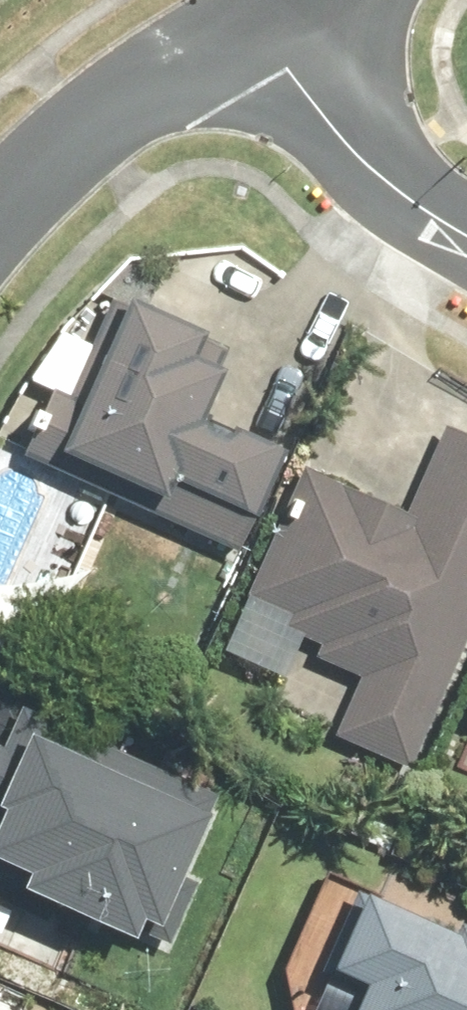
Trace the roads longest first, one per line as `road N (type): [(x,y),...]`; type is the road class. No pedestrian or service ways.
road 1 (residential): [(254,19),(107,109),(20,185),(0,213)]
road 2 (residential): [(254,19),(346,139),(409,199),(466,233)]

